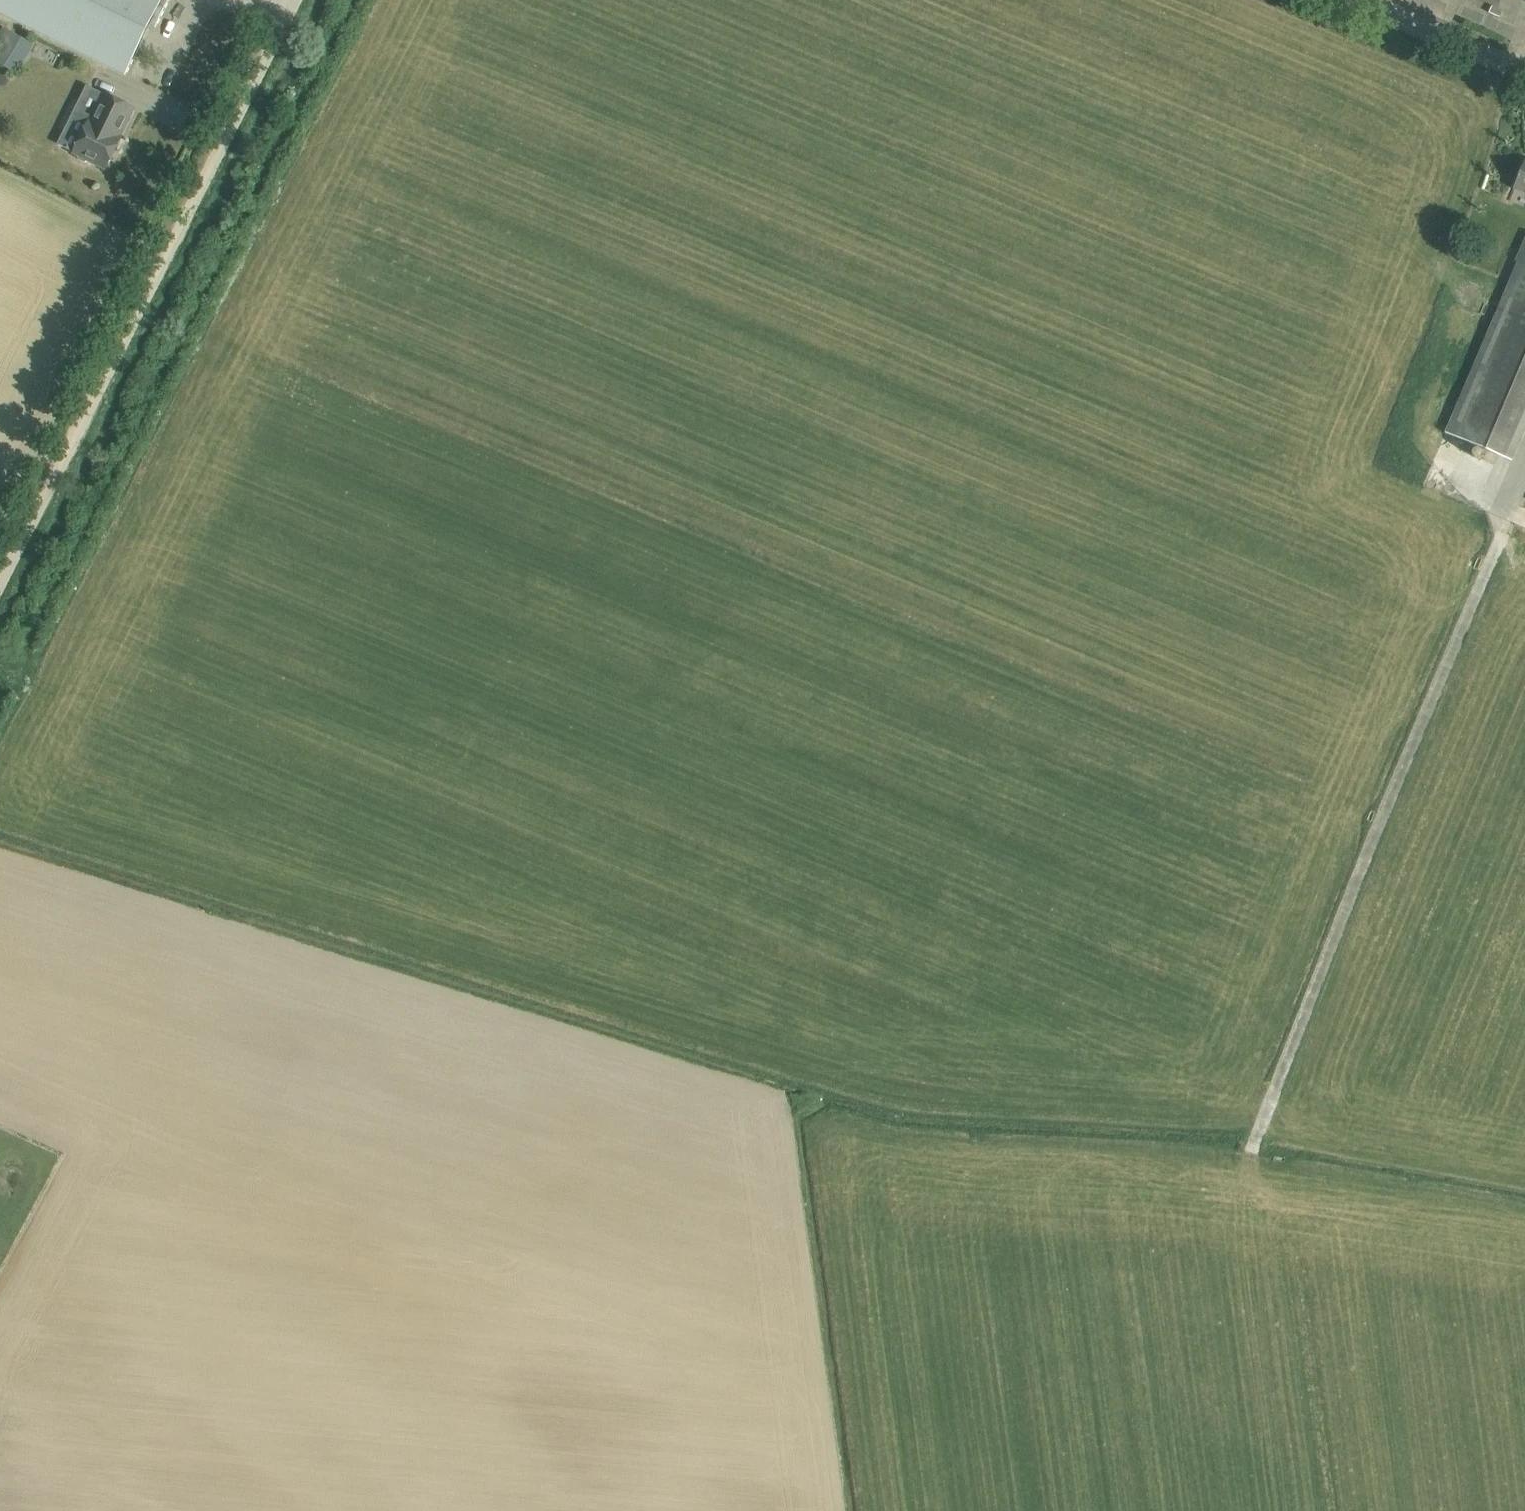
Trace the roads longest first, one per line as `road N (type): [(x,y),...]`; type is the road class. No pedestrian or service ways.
road 1 (track): [(1248,1162),(1511,524)]
road 2 (unclassified): [(0,573),(284,0)]
road 3 (unclassified): [(1524,58),(1386,0)]

